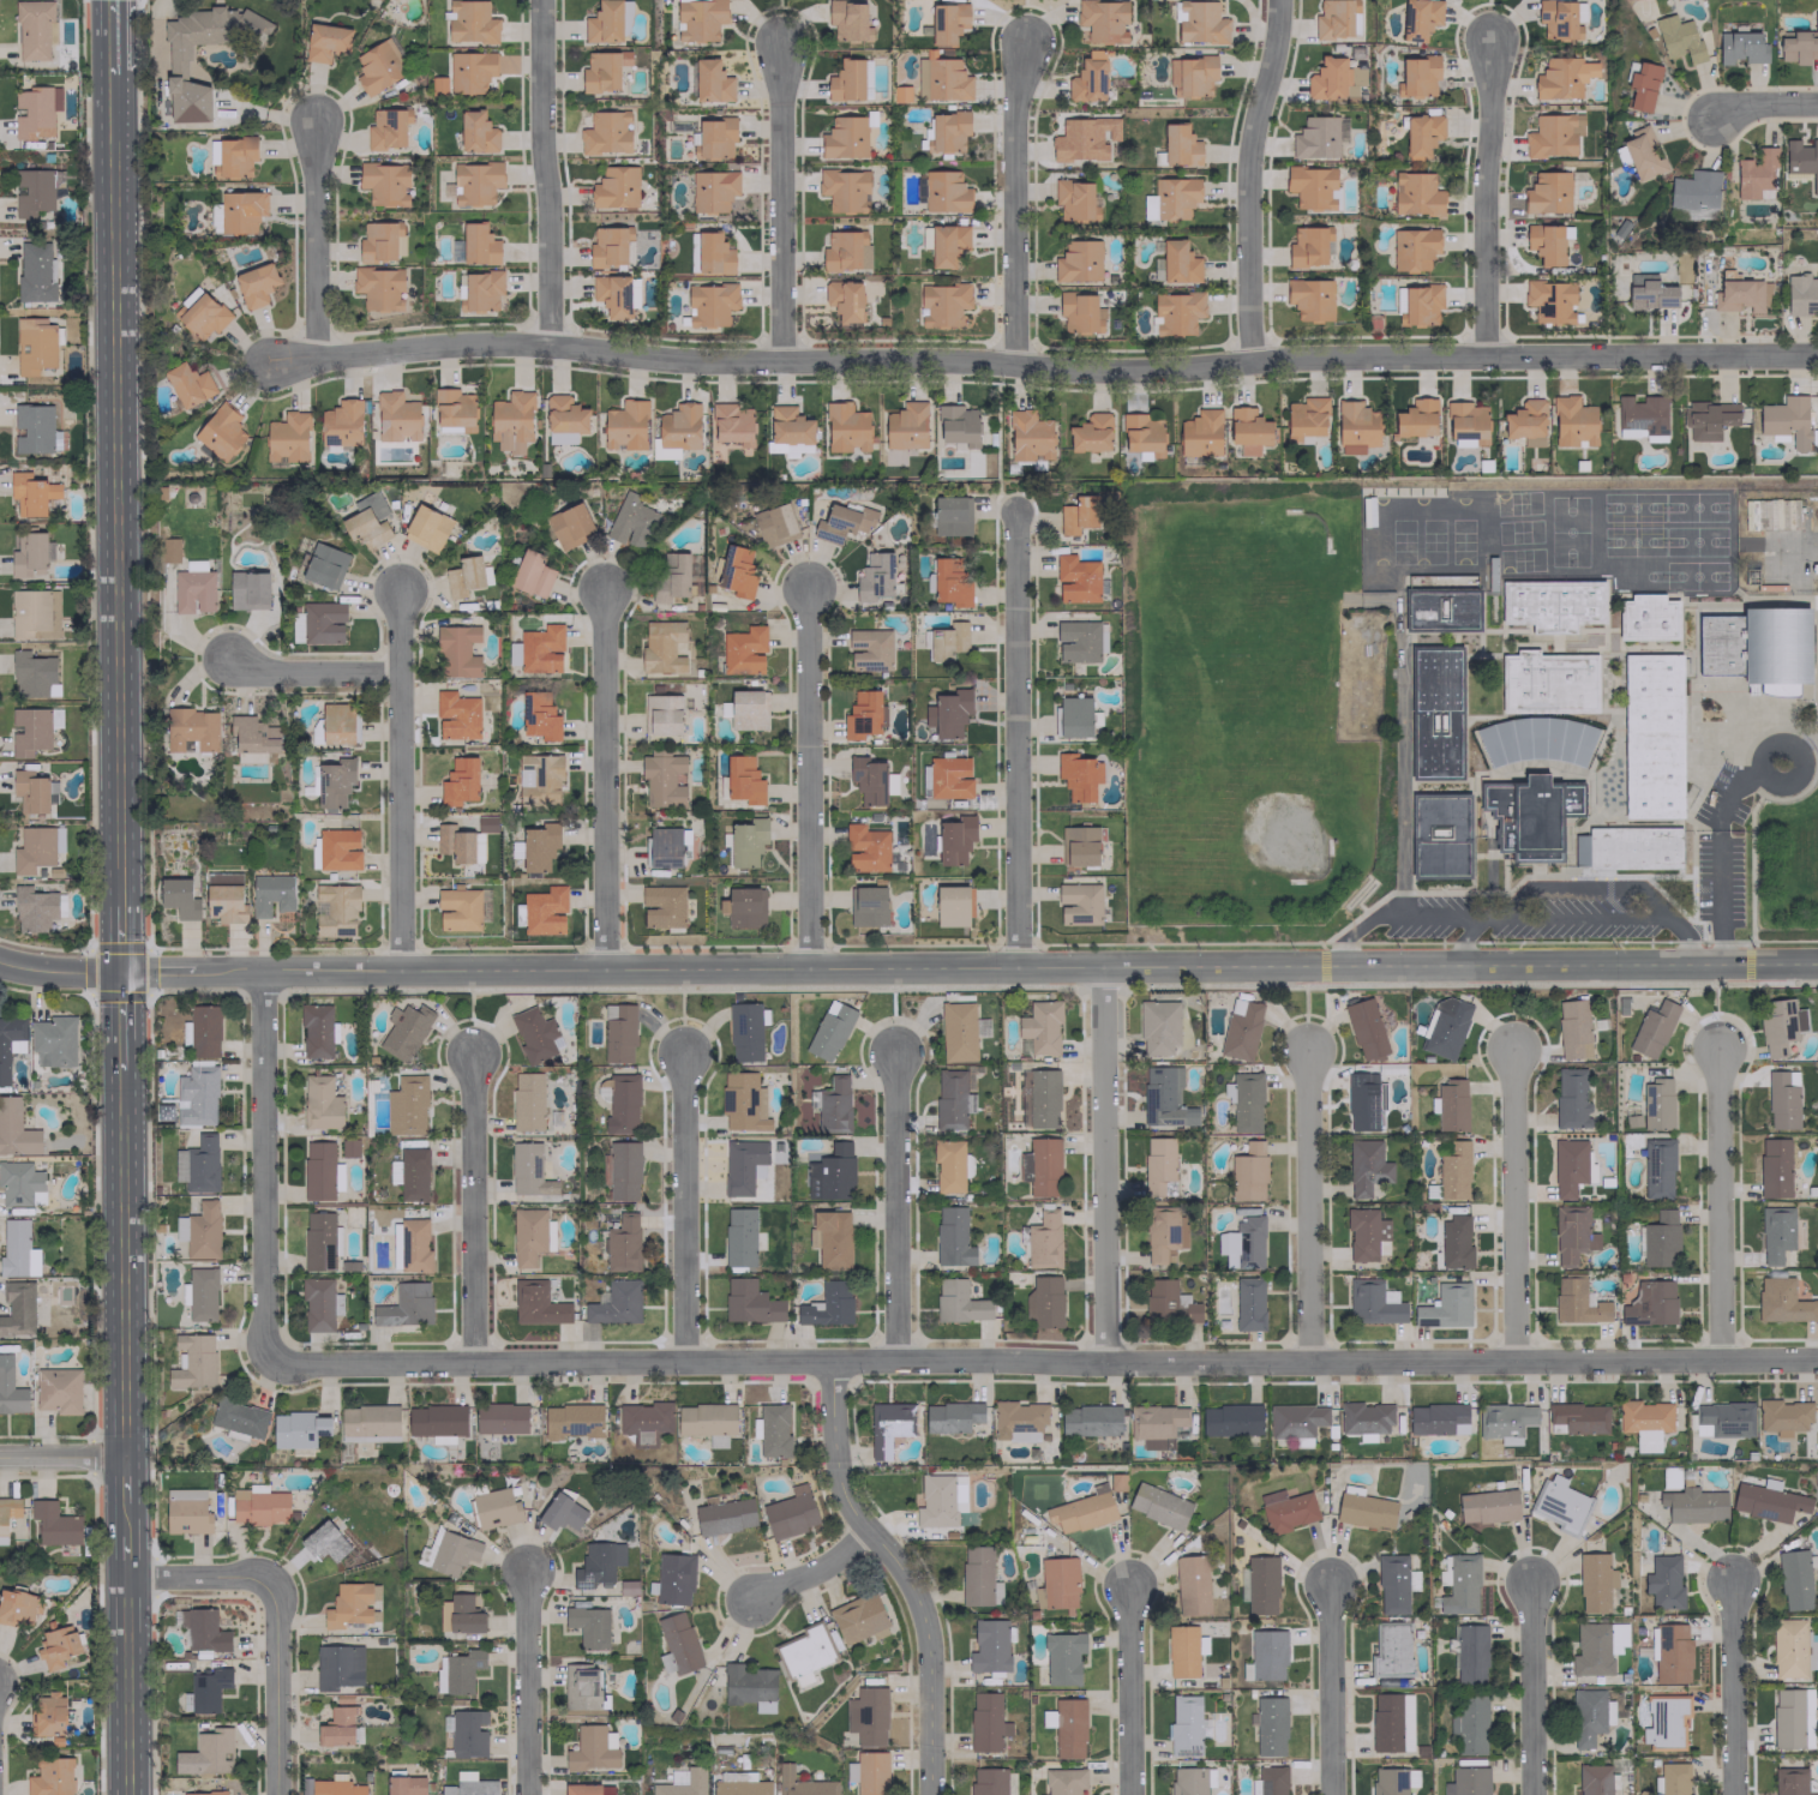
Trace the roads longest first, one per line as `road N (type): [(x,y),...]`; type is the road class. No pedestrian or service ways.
road 1 (tertiary): [(119,971),(1817,963)]
road 2 (residential): [(263,1365),(1817,1359)]
road 3 (residential): [(1817,355),(1069,368),(649,359),(466,343),(276,367)]
road 4 (secondary): [(112,71),(118,907)]
road 5 (secondary): [(120,1073),(129,1794)]
road 6 (residential): [(832,1364),(840,1487),(923,1602),(931,1794)]
road 7 (residential): [(1015,511),(1012,967)]
road 8 (residential): [(1099,966),(1103,1362)]
road 9 (residential): [(257,972),(263,1365)]
road 10 (residential): [(402,588),(395,972)]
road 11 (residential): [(806,584),(803,968)]
road 12 (residential): [(605,592),(599,969)]
road 13 (residential): [(1279,0),(1277,47),(1249,150),(1250,360)]
road 14 (residential): [(546,348),(539,0)]
road 15 (residential): [(1016,364),(1015,94),(1028,44)]
road 16 (residential): [(780,361),(776,43)]
road 17 (residential): [(1304,1046),(1306,1362)]
road 18 (residential): [(1510,1046),(1517,1361)]
road 19 (residential): [(679,1049),(682,1362)]
road 20 (residential): [(473,1053),(475,1365)]
road 21 (residential): [(892,1051),(893,1363)]
road 22 (residential): [(1716,1046),(1717,1358)]
road 23 (residential): [(1487,355),(1490,44)]
road 24 (residential): [(314,362),(312,121)]
road 25 (residential): [(529,1794),(528,1571)]
road 26 (residential): [(278,1794),(277,1580)]
road 27 (residential): [(1735,1581),(1735,1794)]
road 28 (residential): [(1330,1583),(1332,1794)]
road 29 (residential): [(1531,1583),(1533,1794)]
road 30 (residential): [(1129,1584),(1131,1794)]
road 31 (residential): [(229,660),(266,674),(402,676)]
road 32 (residential): [(277,1580),(131,1580)]
road 33 (residential): [(755,1602),(875,1533)]
road 34 (residential): [(0,1456),(126,1455)]

